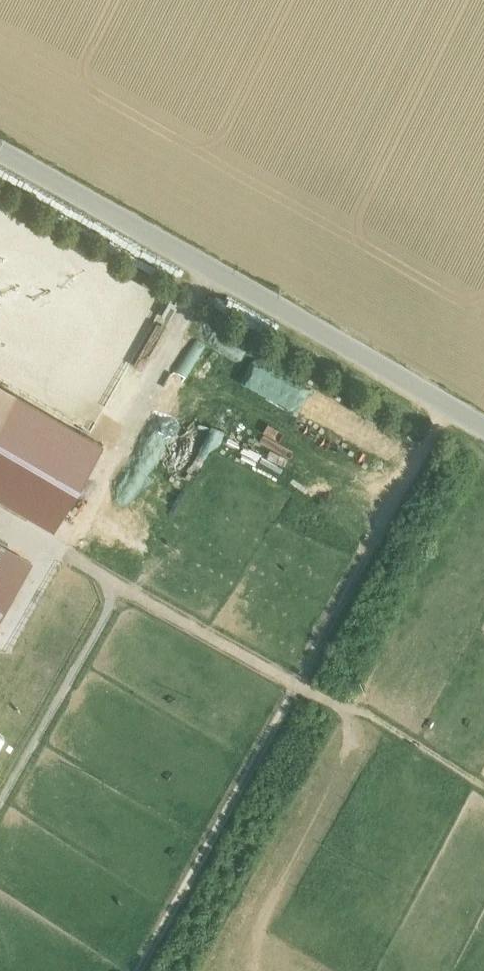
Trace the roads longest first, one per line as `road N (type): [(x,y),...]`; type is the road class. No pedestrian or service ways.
road 1 (tertiary): [(0,153),(483,426)]

